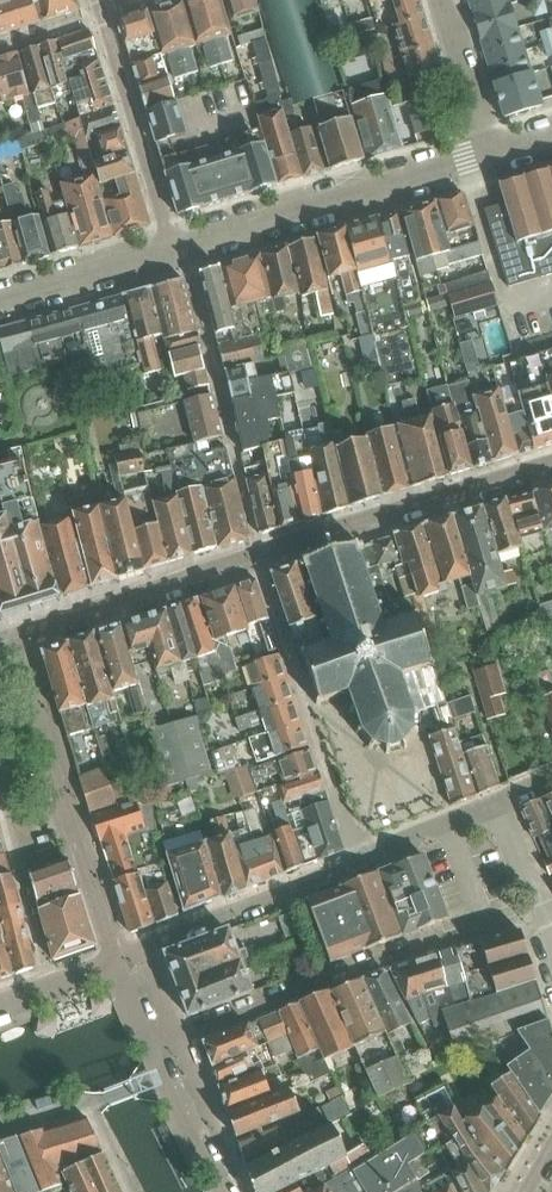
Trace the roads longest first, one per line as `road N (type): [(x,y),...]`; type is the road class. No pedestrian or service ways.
road 1 (residential): [(259,553),(13,636),(114,963)]
road 2 (residential): [(148,1045),(475,927),(480,909),(449,820)]
road 3 (residential): [(180,252),(491,155)]
road 4 (residential): [(358,857),(259,553)]
road 5 (residential): [(259,553),(180,252)]
road 6 (residential): [(551,461),(259,553)]
road 7 (residential): [(358,857),(347,868),(124,952),(114,963)]
road 8 (residential): [(99,14),(180,252)]
road 9 (residential): [(0,301),(180,252)]
road 10 (residential): [(491,155),(443,0)]
road 11 (residential): [(551,942),(495,799)]
road 12 (residential): [(164,1078),(218,1191)]
road 13 (residential): [(0,1006),(114,963)]

